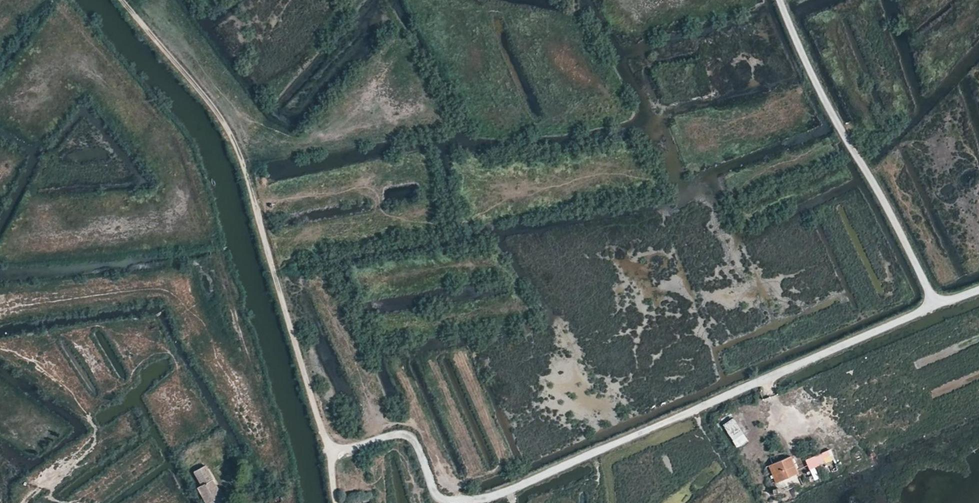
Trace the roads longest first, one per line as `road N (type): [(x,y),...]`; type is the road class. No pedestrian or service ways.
road 1 (track): [(329,452),(402,433),(423,456),(437,498),(481,501),(978,292)]
road 2 (track): [(119,0),(220,116),(238,150),(329,452)]
road 3 (track): [(938,307),(784,0)]

